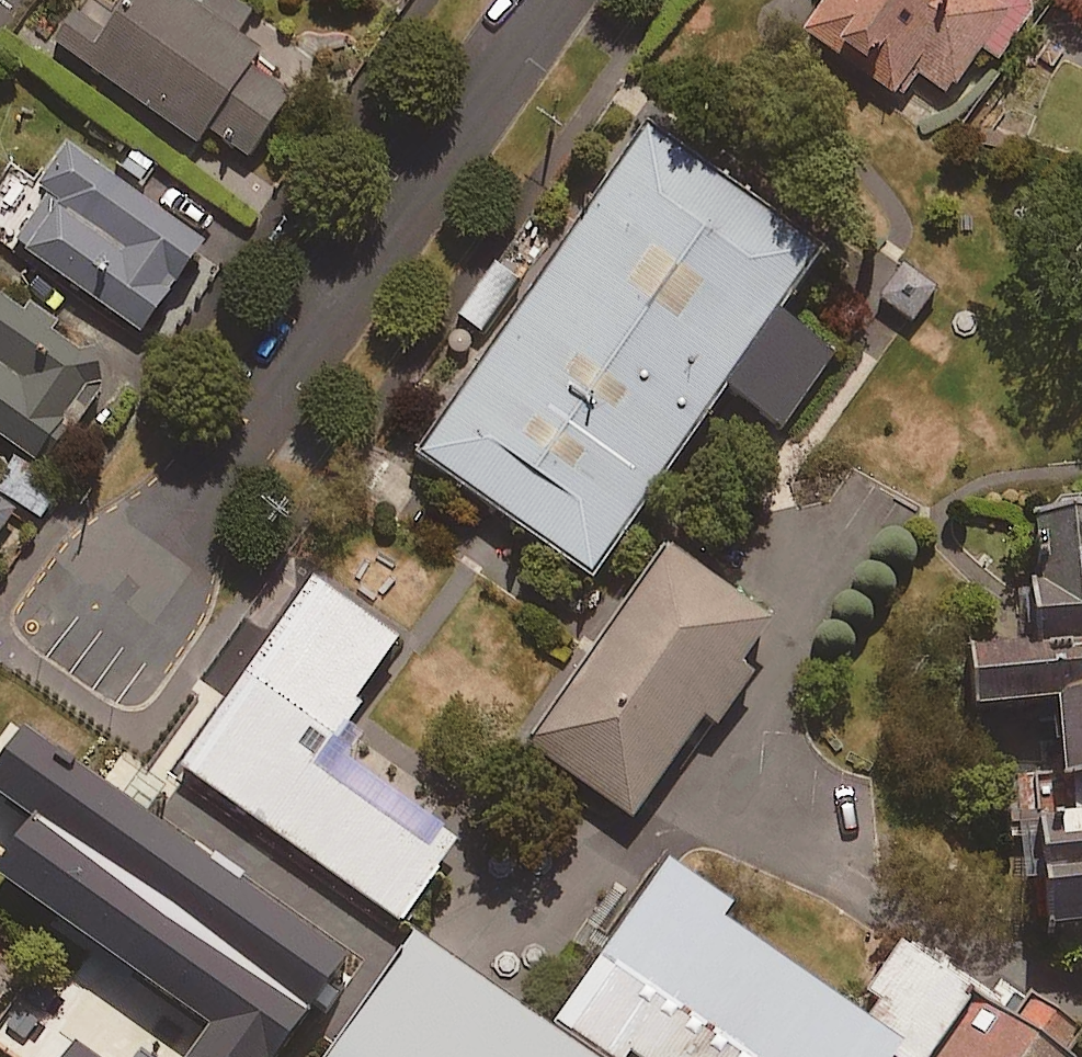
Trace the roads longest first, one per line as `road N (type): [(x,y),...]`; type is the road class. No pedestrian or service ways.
road 1 (residential): [(145,571),(547,0)]

